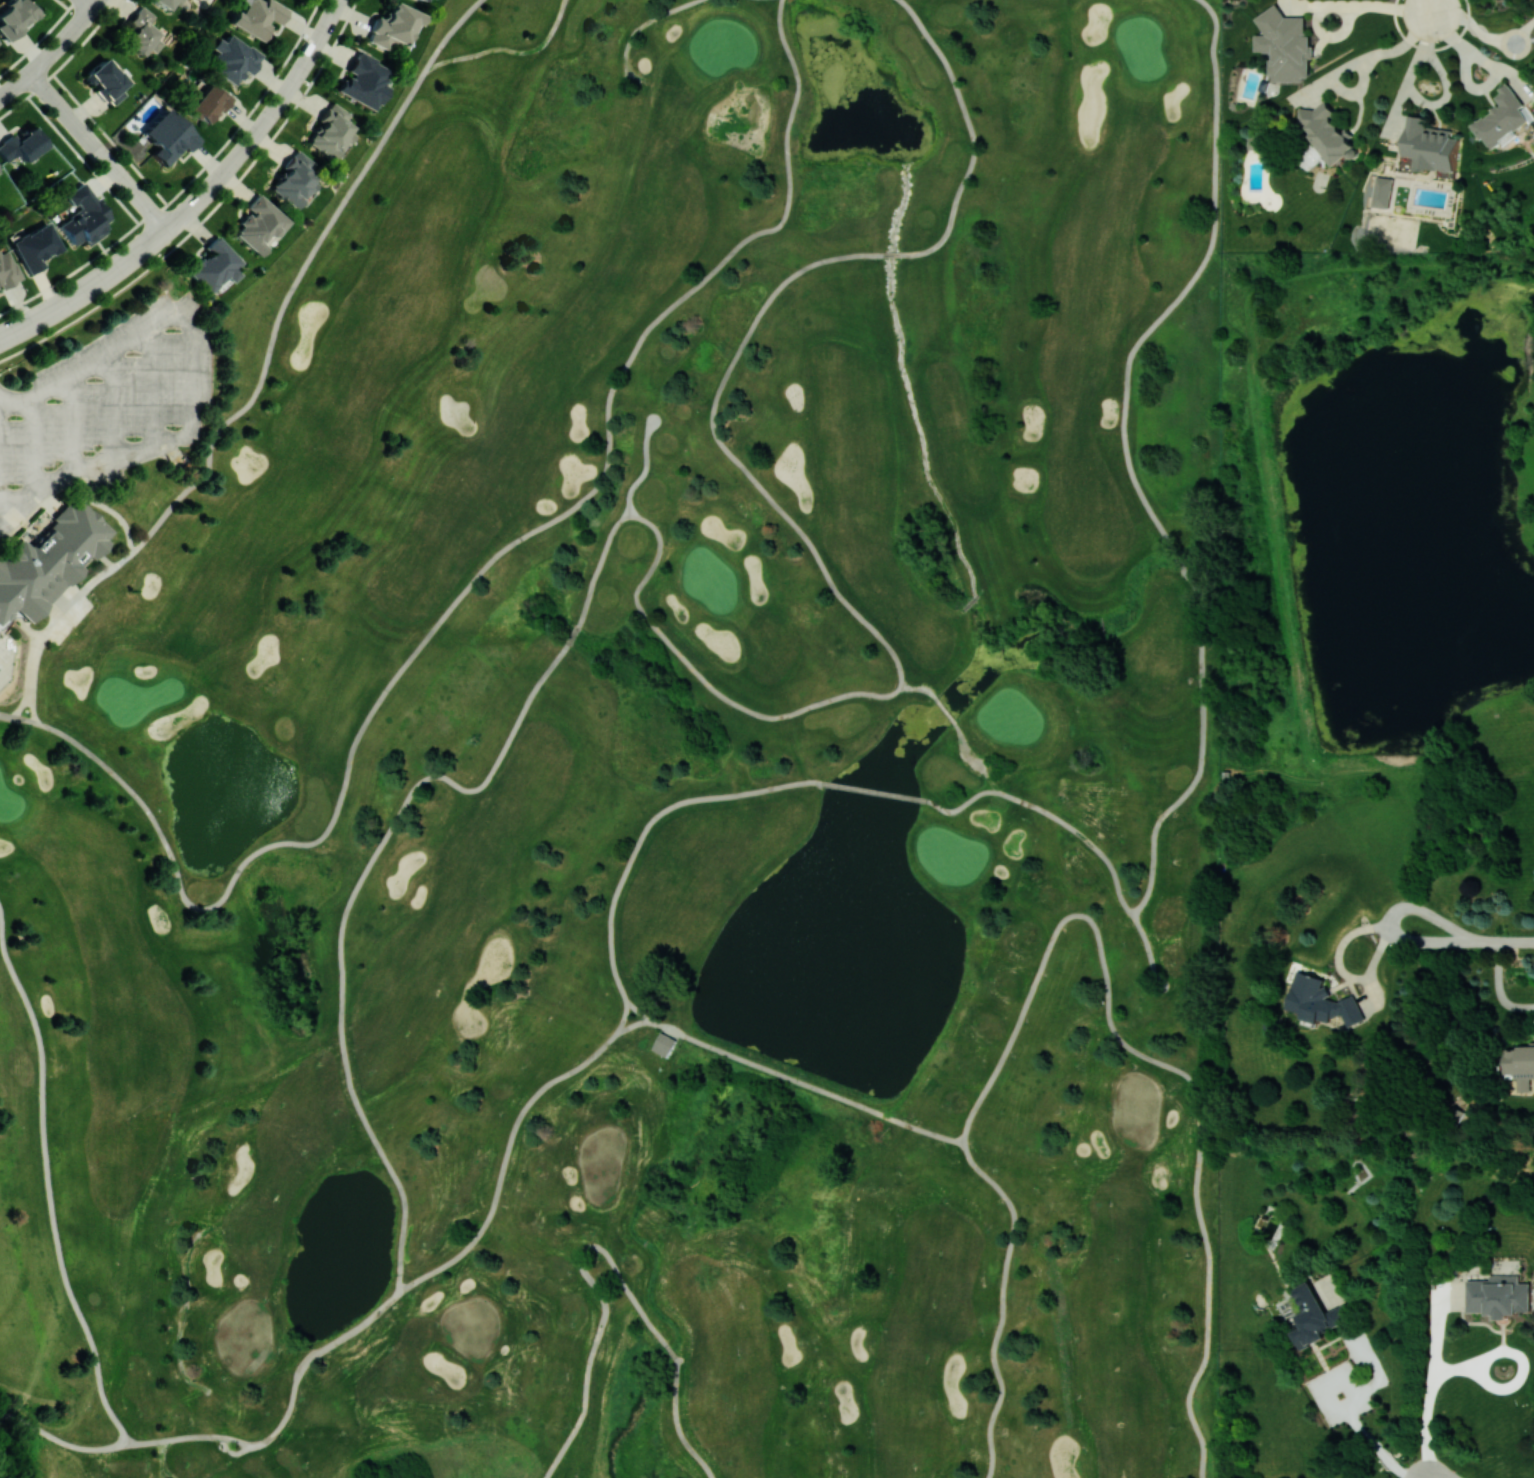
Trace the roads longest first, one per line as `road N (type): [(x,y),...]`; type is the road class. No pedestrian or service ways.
road 1 (residential): [(151,242),(268,119),(340,0)]
road 2 (residential): [(30,73),(167,229)]
road 3 (residential): [(0,339),(151,242)]
road 4 (residential): [(100,0),(0,99)]
road 5 (residential): [(1533,941),(1468,940),(1400,922)]

